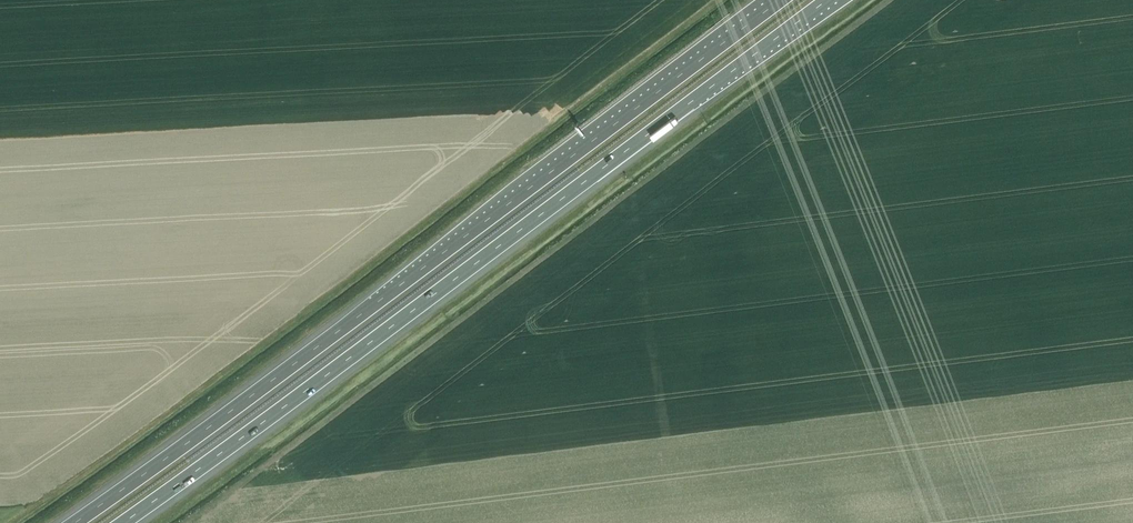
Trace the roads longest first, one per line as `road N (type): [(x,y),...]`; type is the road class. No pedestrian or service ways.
road 1 (motorway): [(119,522),(828,0)]
road 2 (motorway): [(780,0),(71,522)]

